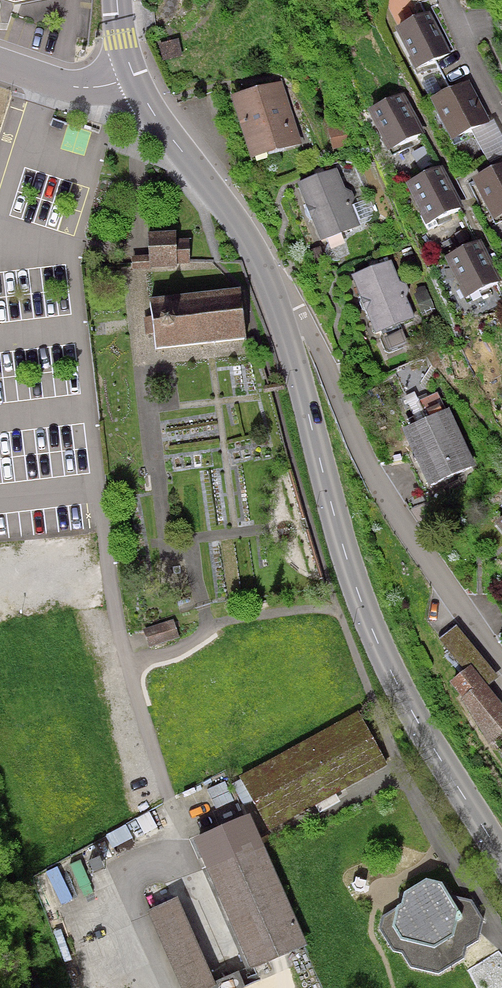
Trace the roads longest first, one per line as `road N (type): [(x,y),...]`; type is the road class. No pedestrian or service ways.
road 1 (tertiary): [(501,853),(388,673),(348,554),(284,309)]
road 2 (residential): [(501,646),(314,344),(284,309)]
road 3 (tertiary): [(284,309),(242,222),(132,80)]
road 4 (residential): [(132,80),(79,87),(0,61)]
road 5 (residential): [(450,0),(501,109)]

